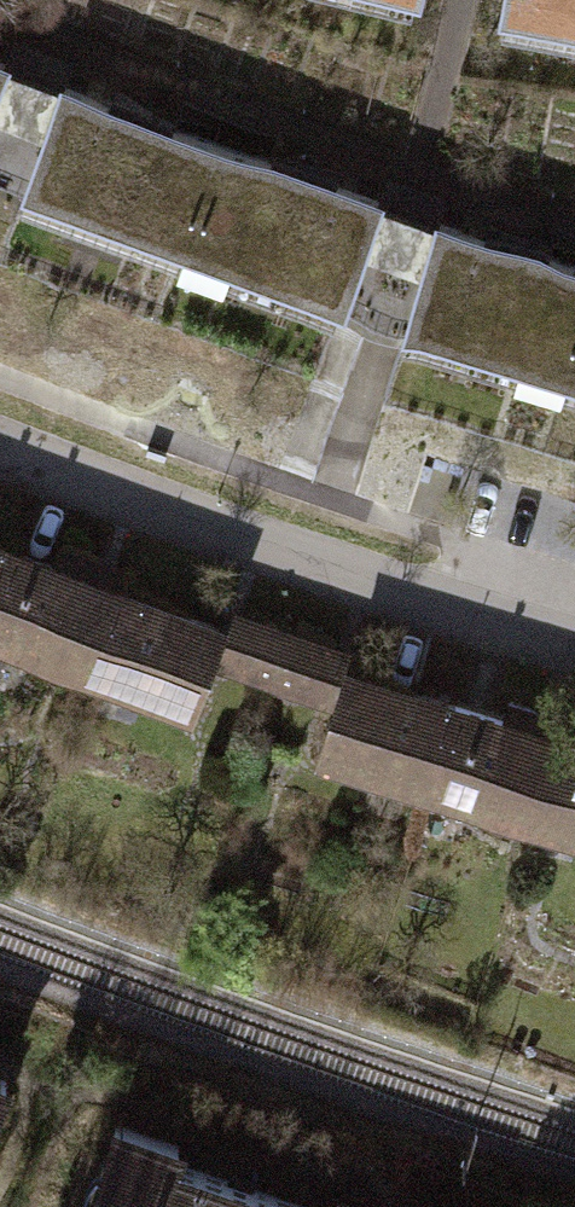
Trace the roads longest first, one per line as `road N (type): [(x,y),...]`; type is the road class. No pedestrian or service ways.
road 1 (residential): [(0,439),(380,577),(574,637)]

